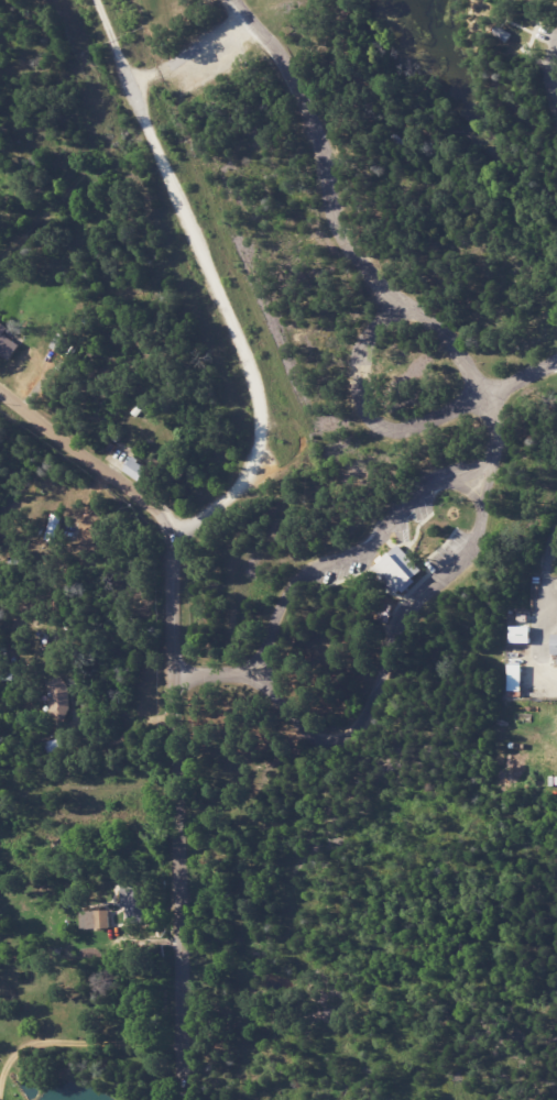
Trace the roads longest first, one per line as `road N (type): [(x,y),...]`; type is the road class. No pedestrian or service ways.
road 1 (tertiary): [(185,1099),(172,579),(183,538),(247,472),(259,442),(261,399),(138,97)]
road 2 (residential): [(220,505),(556,362)]
road 3 (residential): [(0,390),(153,505),(176,552)]
road 4 (residential): [(138,97),(214,58),(245,25)]

